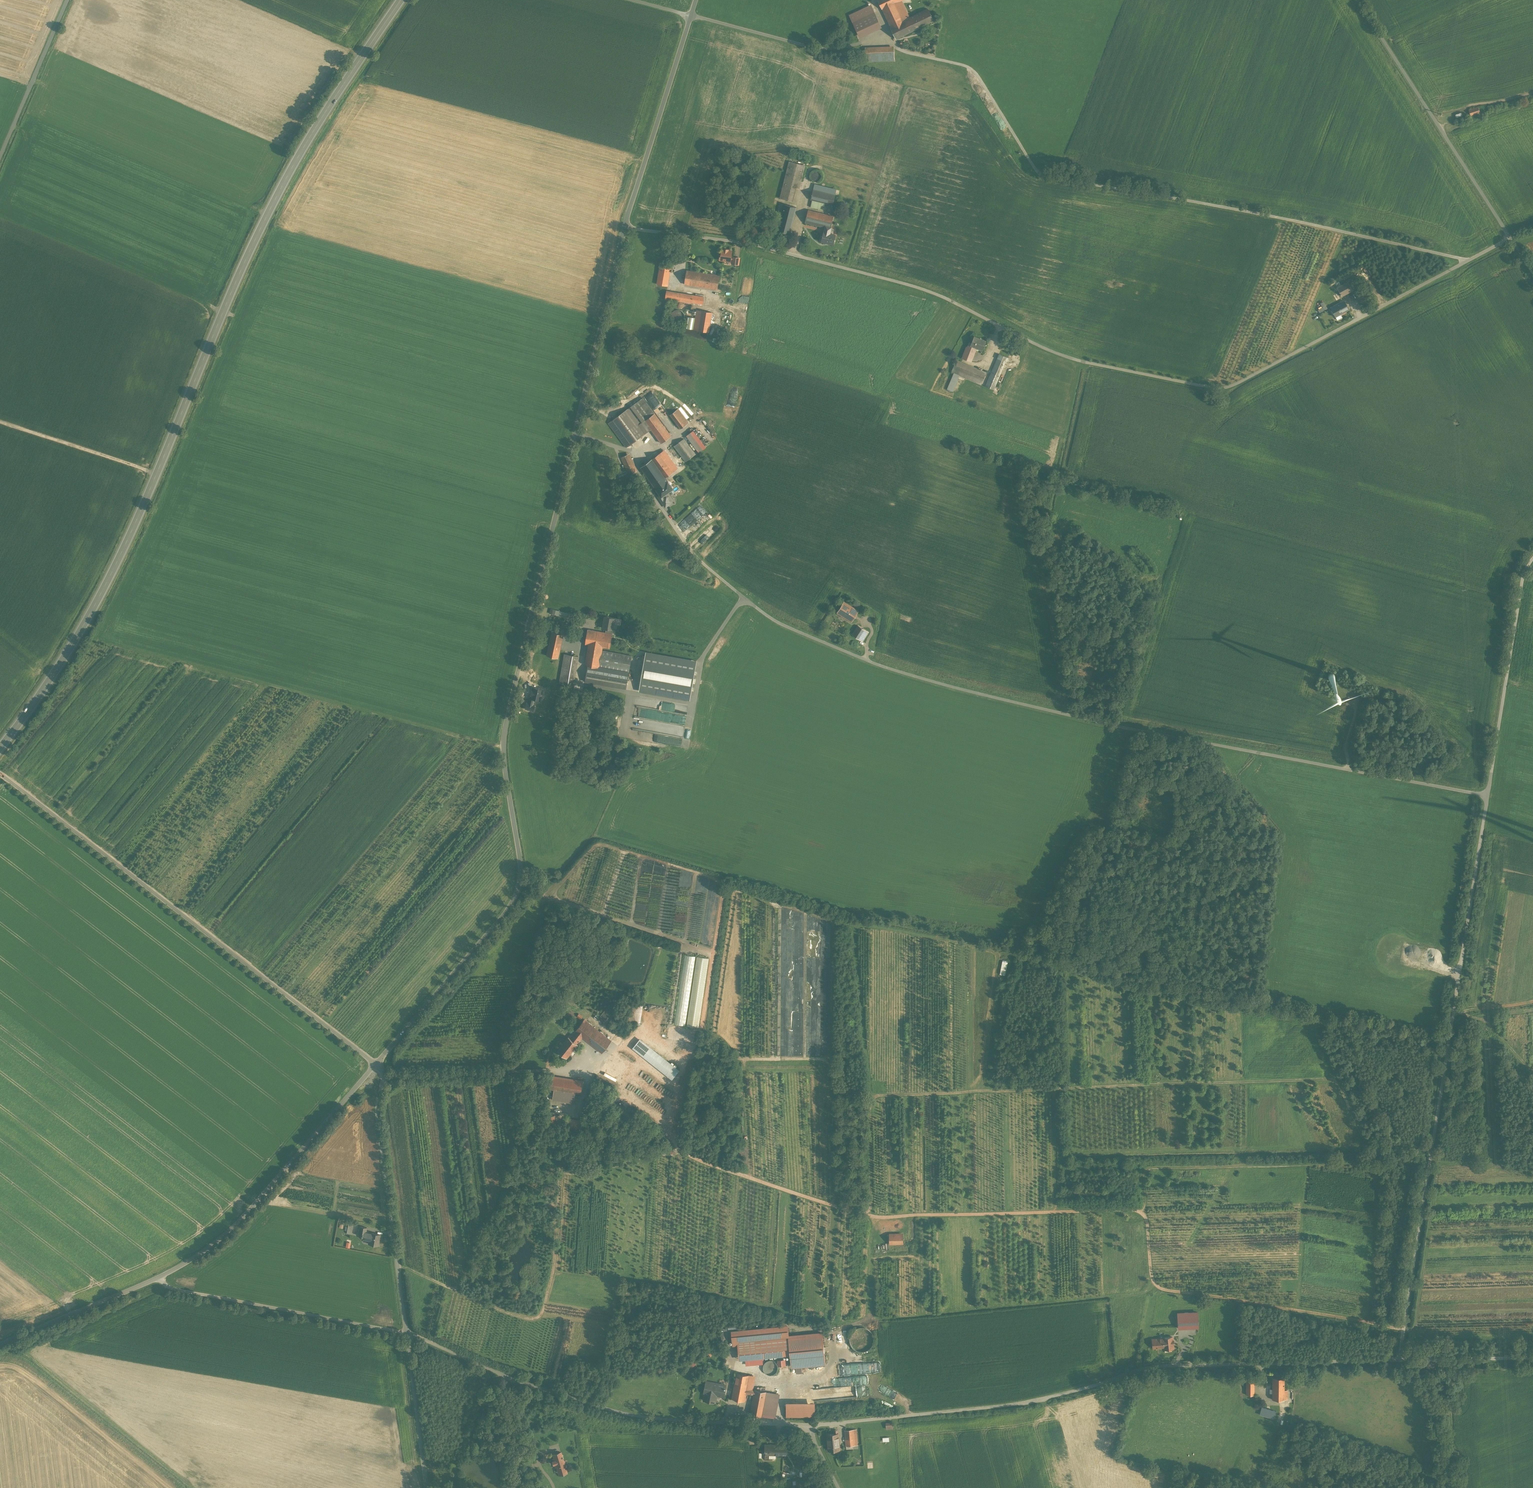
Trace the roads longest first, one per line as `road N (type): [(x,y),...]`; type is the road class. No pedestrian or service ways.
road 1 (unclassified): [(809,1423),(1043,1400),(1147,1368),(1401,1358),(1489,791)]
road 2 (unclassified): [(1508,237),(1252,373),(1214,383),(1083,362),(946,299),(834,265),(624,229)]
road 3 (unclassified): [(1489,791),(1187,736),(871,658),(748,596),(669,522),(645,479)]
road 4 (unclassified): [(624,229),(505,737),(523,867),(519,891),(376,1064)]
road 5 (track): [(1376,1164),(1340,1086),(1328,1079),(876,1095),(853,929)]
road 6 (track): [(1376,1323),(1155,1286),(1146,1218),(1133,1209),(876,1215),(869,1314),(845,1327)]
road 7 (secondary): [(400,0),(279,191),(157,472)]
road 8 (unclassified): [(376,1064),(0,769)]
road 9 (track): [(780,905),(600,843),(546,899),(501,1040),(508,1071)]
road 10 (track): [(1370,1322),(1376,1164),(1153,1167),(1143,1174),(1145,1205),(1137,1210)]
road 11 (unclassified): [(405,1333),(630,1414),(809,1423)]
road 12 (track): [(982,1091),(999,953),(867,924),(853,929),(806,912)]
road 13 (track): [(805,1059),(806,912),(780,905),(779,1060)]
road 14 (secondary): [(157,472),(92,609),(0,746)]
road 15 (unclassified): [(376,1064),(231,1227),(160,1273)]
road 16 (unclassified): [(1357,0),(1508,237)]
road 17 (unclassified): [(405,1333),(377,1110),(385,1076),(376,1064)]
road 18 (unclassified): [(160,1273),(176,1285),(405,1333)]
road 19 (unclassified): [(1489,791),(1521,578),(1532,556)]
road 20 (track): [(872,1217),(679,1152),(672,1129)]
road 21 (unclassified): [(691,15),(624,229)]
road 22 (unclassified): [(160,1273),(0,1340)]
road 23 (unclassified): [(0,158),(68,0)]
road 24 (unclassified): [(0,419),(157,472)]
road 25 (unclassified): [(427,1487),(405,1333)]
road 26 (track): [(1456,1487),(1449,1404),(1417,1358)]
road 27 (track): [(1401,1358),(1532,1355)]
road 28 (track): [(503,1374),(528,1456),(553,1487)]
road 29 (track): [(750,1178),(749,1059)]

